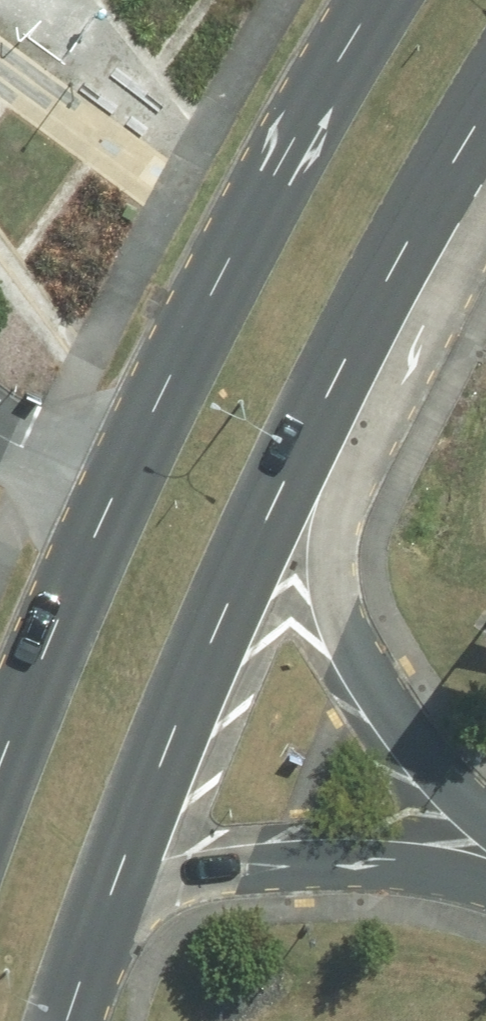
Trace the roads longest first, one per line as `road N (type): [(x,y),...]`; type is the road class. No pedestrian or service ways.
road 1 (secondary): [(485,115),(325,406),(166,752),(73,1020)]
road 2 (secondary): [(0,775),(180,352),(375,0)]

